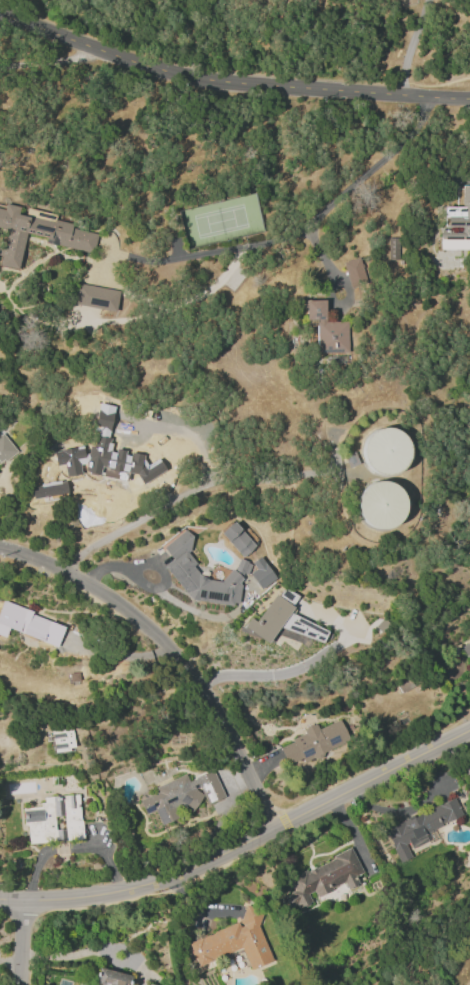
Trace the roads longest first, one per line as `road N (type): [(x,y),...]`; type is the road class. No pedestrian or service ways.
road 1 (residential): [(469,728),(163,878),(98,896),(0,899)]
road 2 (residential): [(0,10),(92,48),(236,84),(469,97)]
road 3 (residential): [(272,828),(228,729),(159,635),(100,592),(0,546)]

